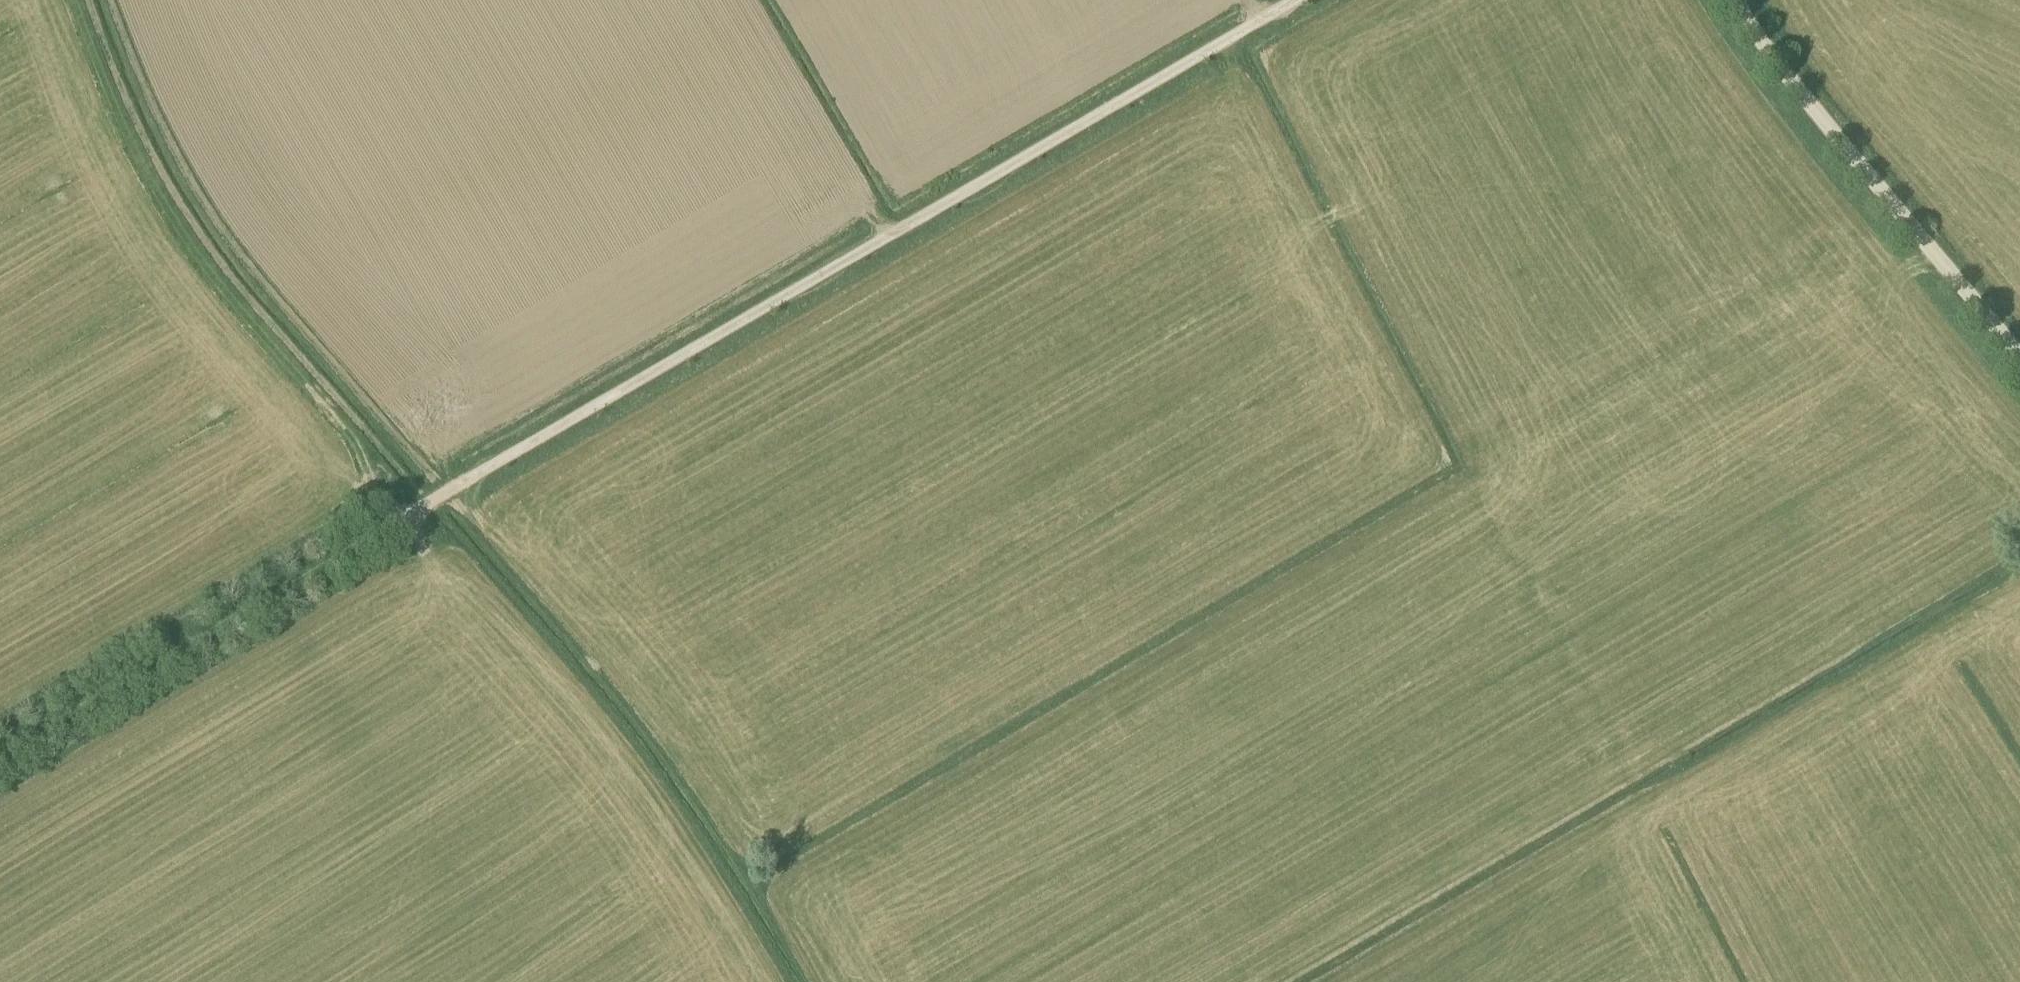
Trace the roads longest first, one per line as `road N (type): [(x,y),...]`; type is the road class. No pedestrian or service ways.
road 1 (unclassified): [(395,522),(1295,0)]
road 2 (unclassified): [(2019,367),(1778,80),(1730,0)]

